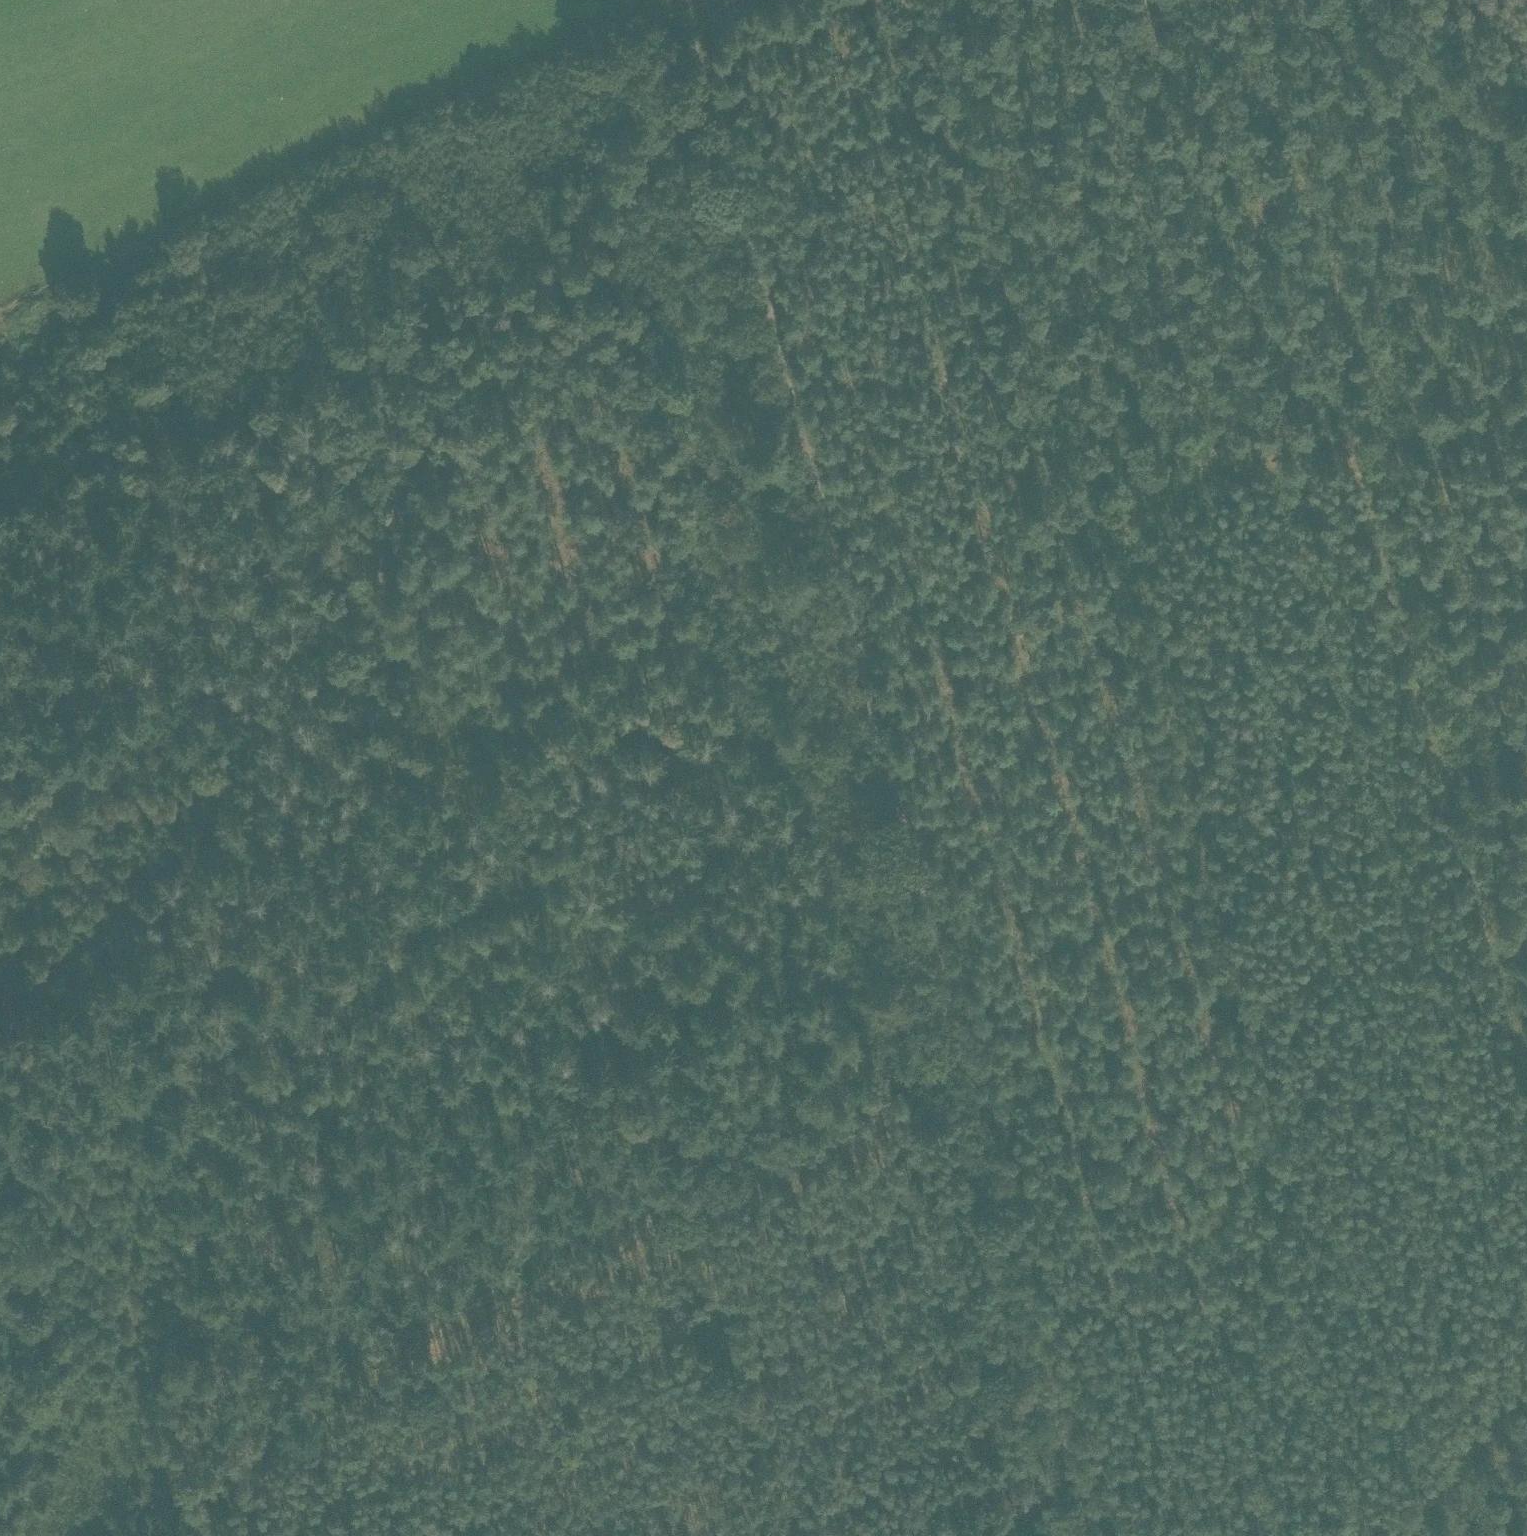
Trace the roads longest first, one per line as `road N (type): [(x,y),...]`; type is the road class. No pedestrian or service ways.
road 1 (track): [(712,0),(672,20),(1090,1535)]

